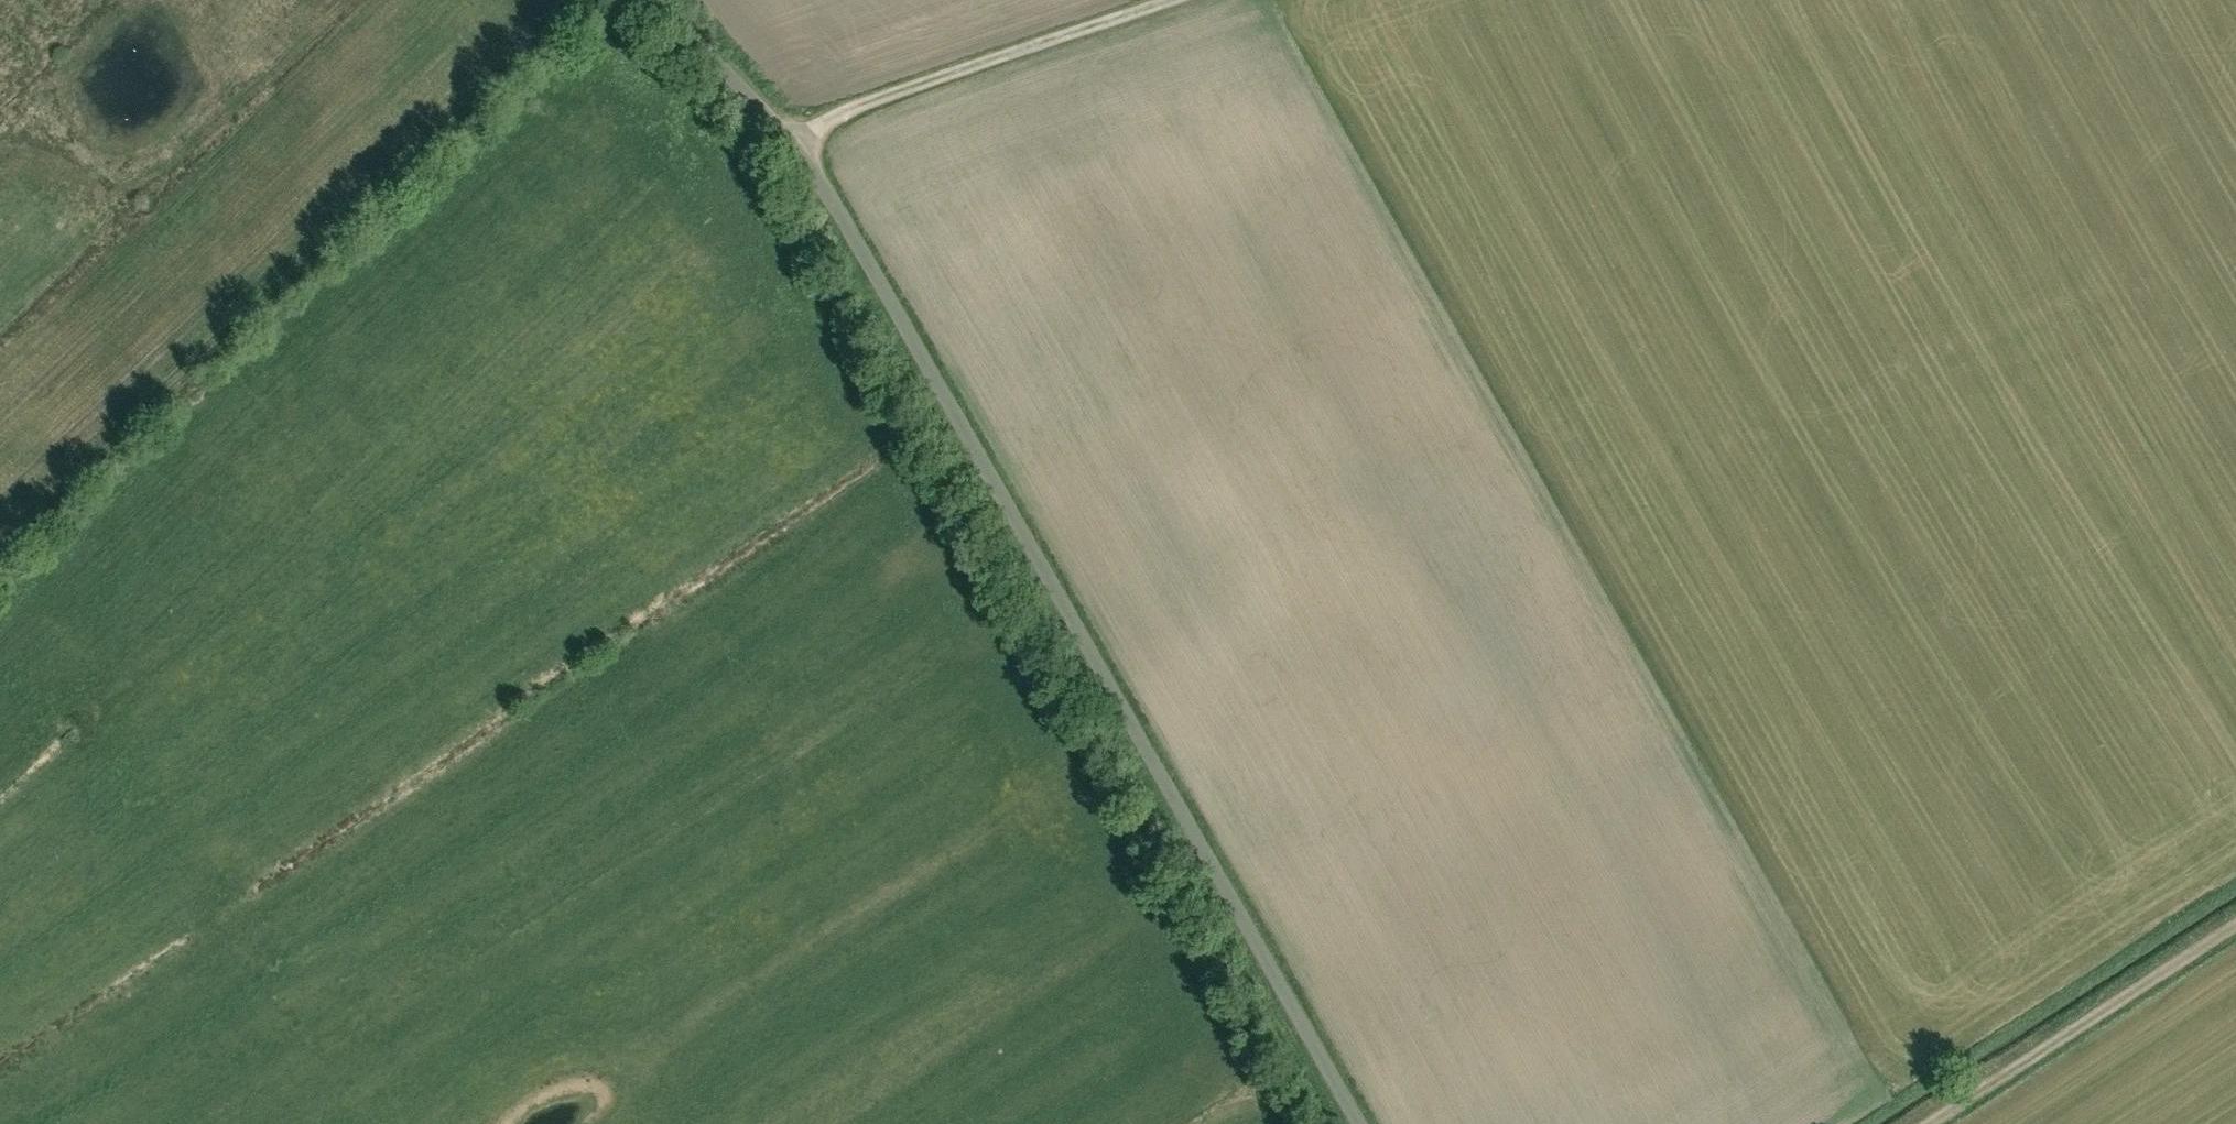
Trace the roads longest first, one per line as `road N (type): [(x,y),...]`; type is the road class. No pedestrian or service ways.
road 1 (residential): [(1346,1123),(1174,807),(764,96),(672,0)]
road 2 (track): [(2235,925),(1919,1123)]

